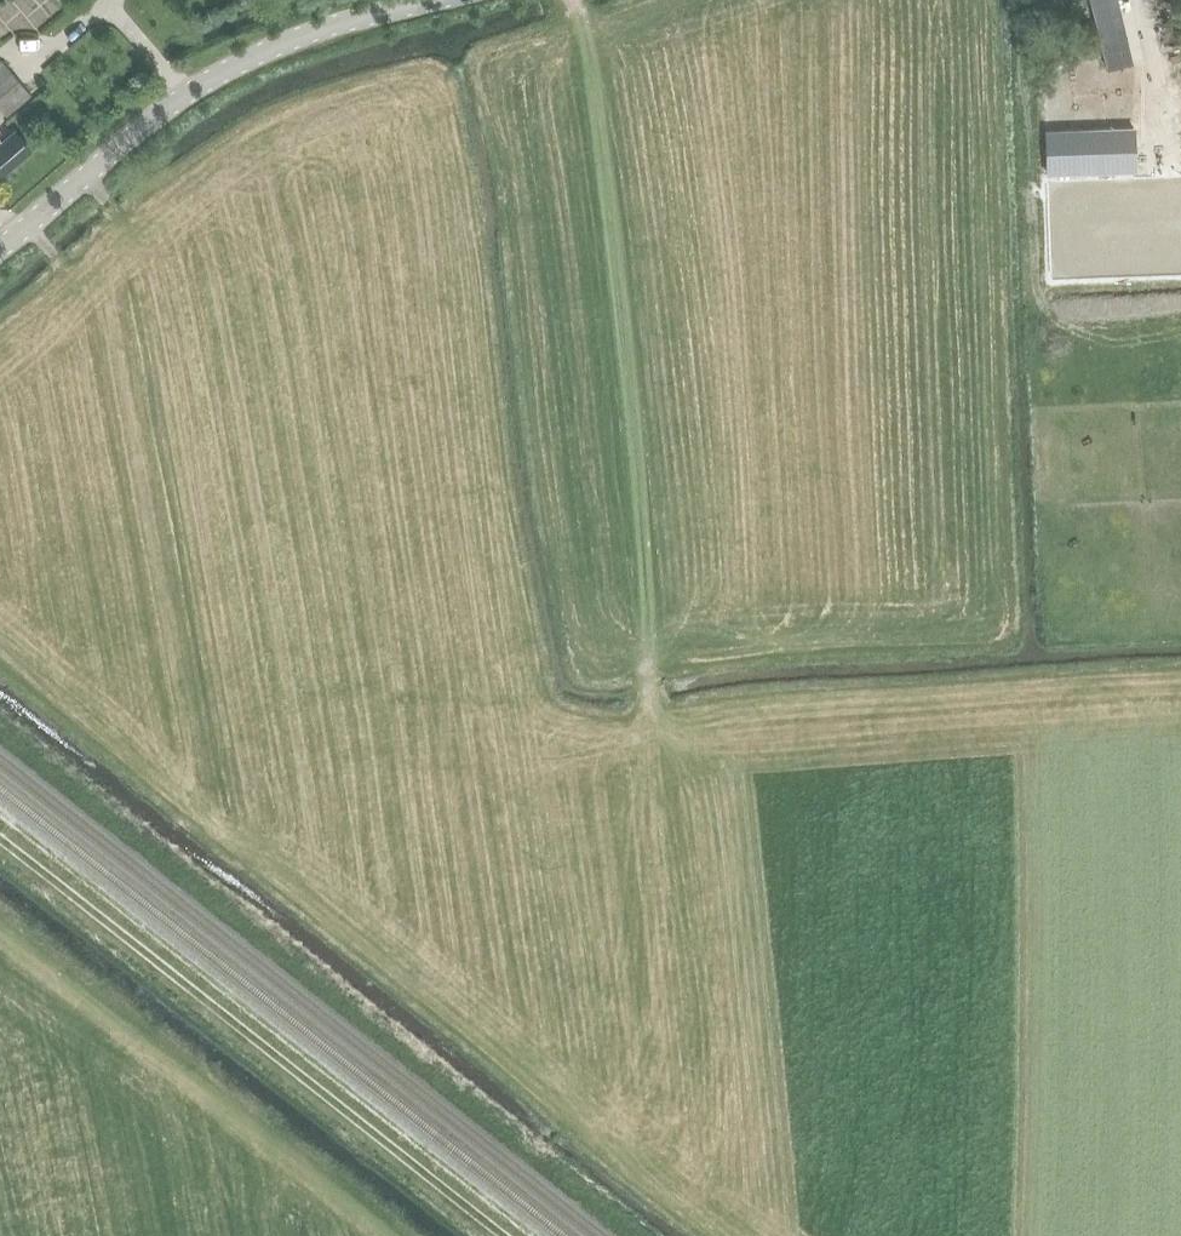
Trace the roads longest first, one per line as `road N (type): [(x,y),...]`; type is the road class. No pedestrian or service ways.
road 1 (track): [(0,841),(499,1235)]
road 2 (tertiary): [(0,245),(238,64),(438,0)]

